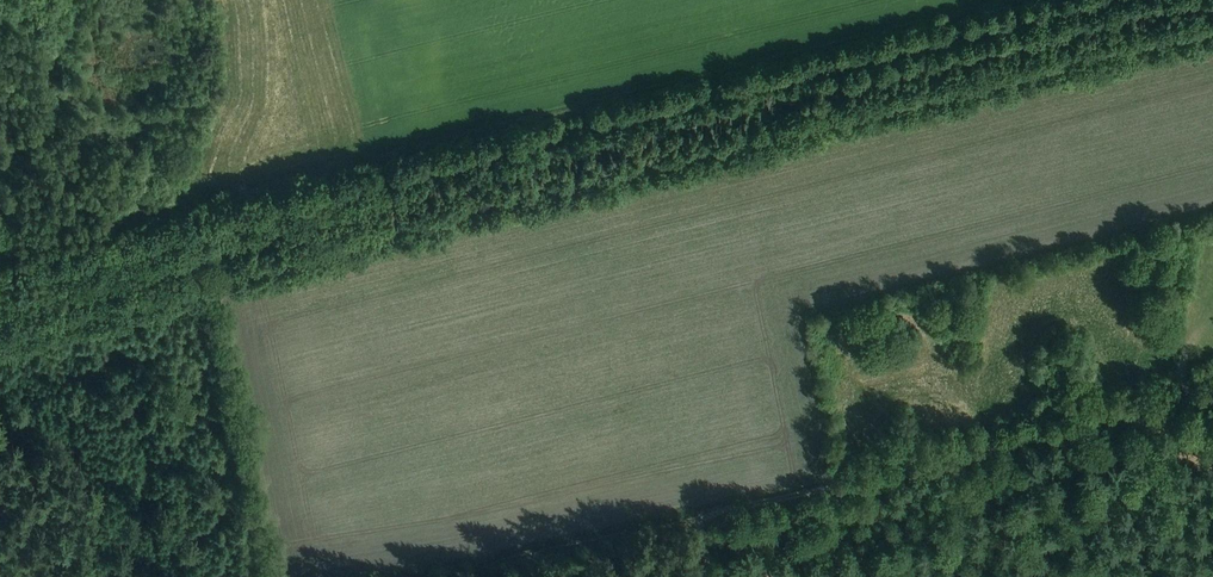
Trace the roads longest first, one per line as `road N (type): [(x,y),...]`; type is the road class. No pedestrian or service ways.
road 1 (track): [(1212,392),(451,576)]

